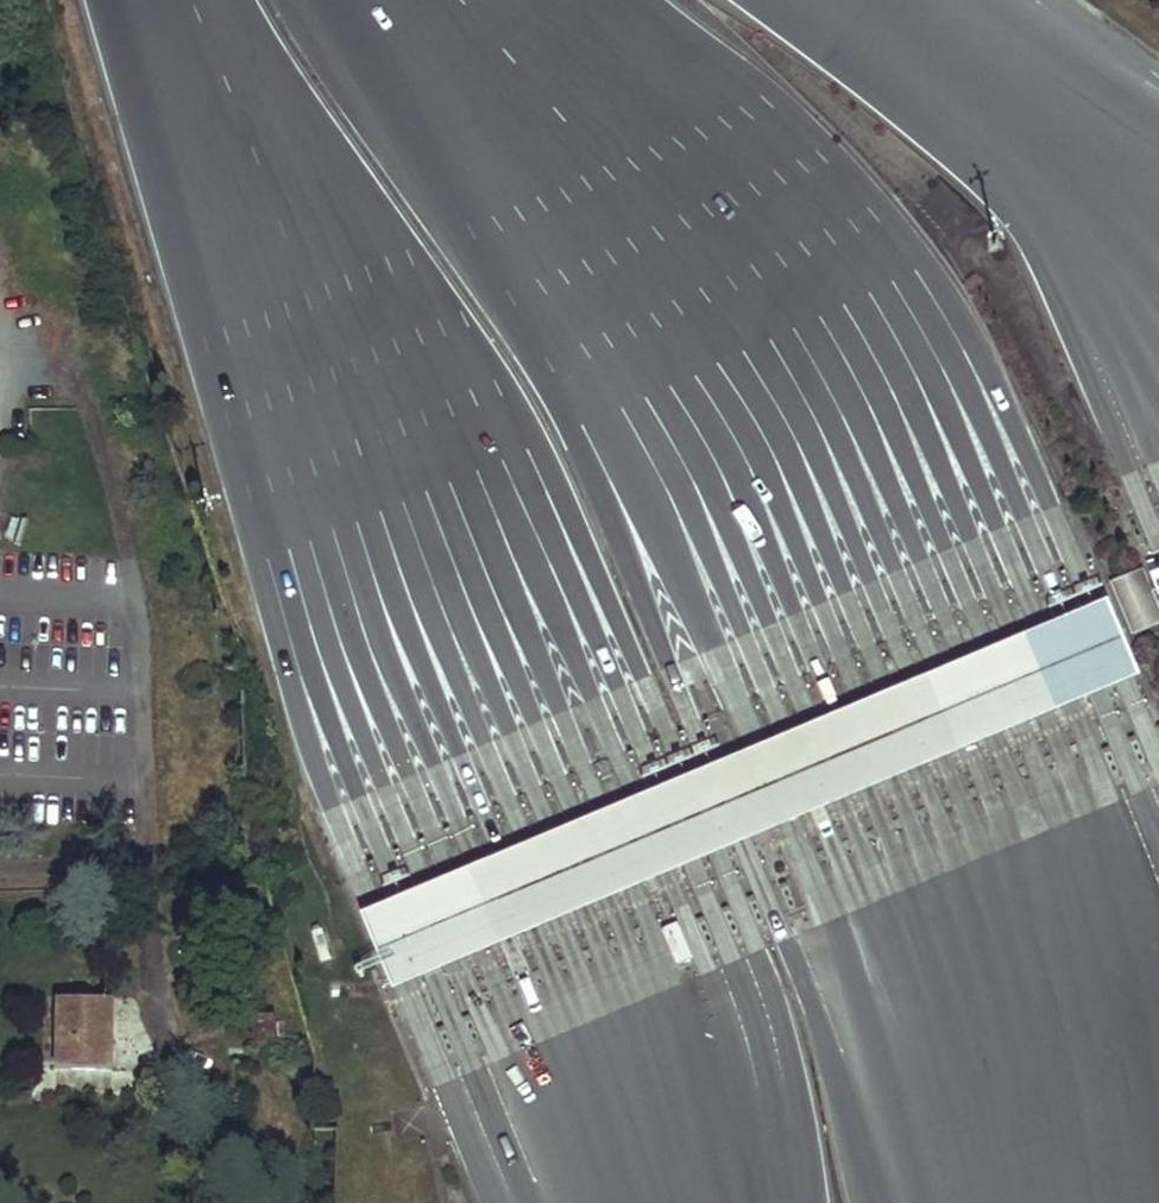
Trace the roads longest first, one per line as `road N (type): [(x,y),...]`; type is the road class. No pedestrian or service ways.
road 1 (motorway): [(468,0),(667,223),(748,327),(809,429),(1019,933),(1059,1075),(1080,1202)]
road 2 (motorway): [(195,0),(546,890),(656,1202)]
road 3 (motorway): [(1158,329),(1086,210),(1037,157),(854,0)]
road 4 (motorway): [(1158,138),(941,0)]
road 5 (motorway): [(1158,70),(1061,0)]

